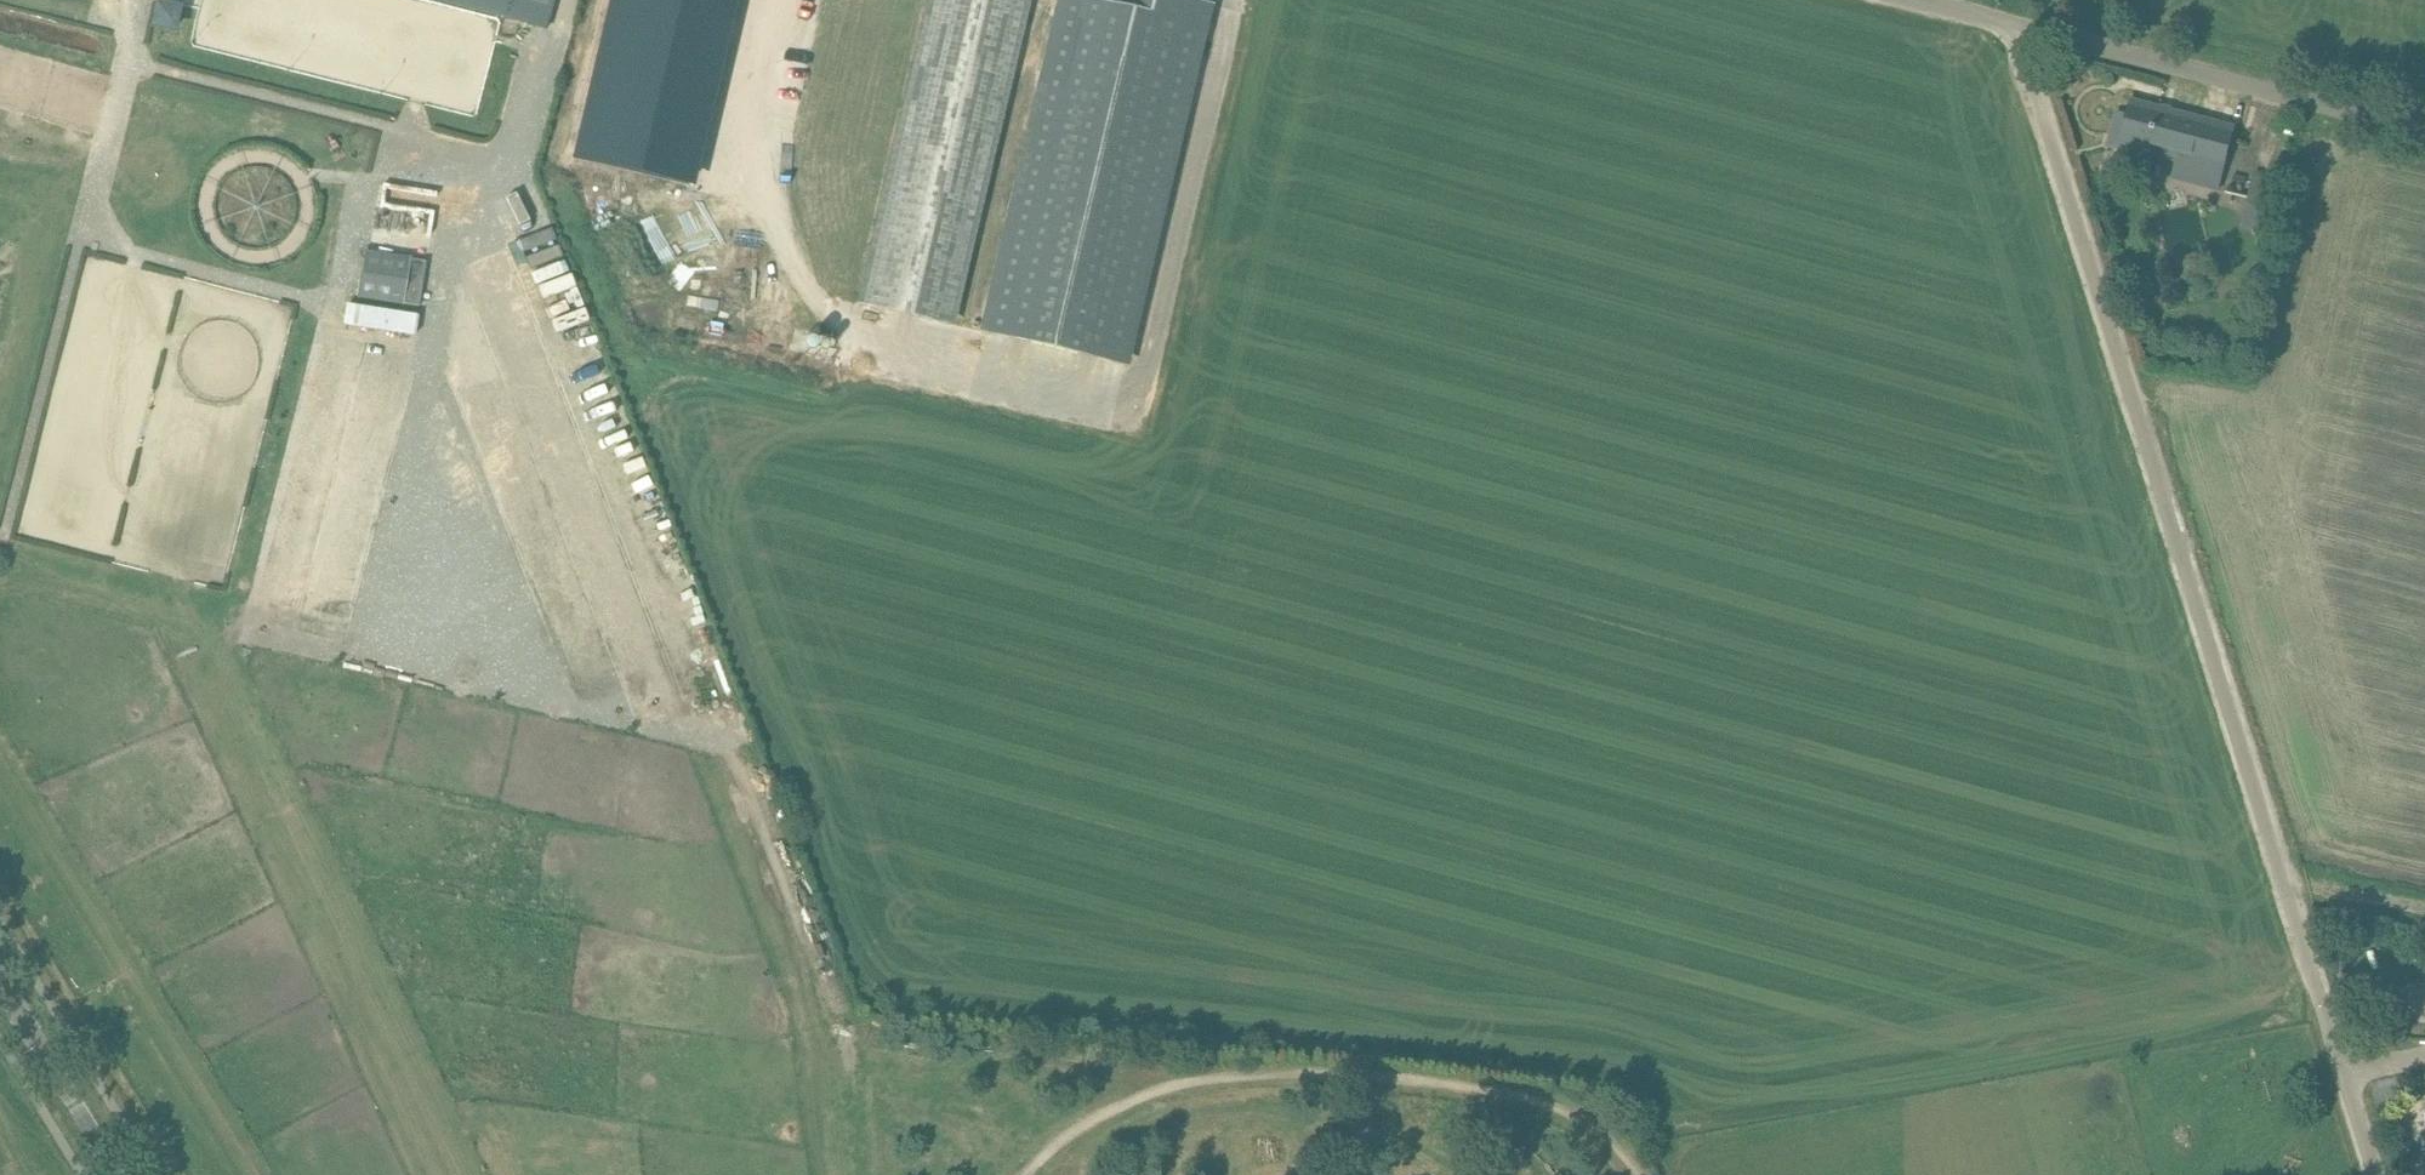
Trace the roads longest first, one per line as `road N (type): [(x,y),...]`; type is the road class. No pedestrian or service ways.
road 1 (unclassified): [(2374,1174),(2015,25)]
road 2 (track): [(867,1174),(849,993),(527,170)]
road 3 (track): [(1017,1174),(1065,1133),(1131,1101),(1249,1073),(1471,1085),(1527,1097),(1603,1130),(1640,1174)]
road 4 (track): [(840,1174),(838,1114),(821,1041),(696,729)]
road 5 (unclassified): [(2424,132),(2015,25)]
road 6 (tertiary): [(120,1174),(0,980)]

